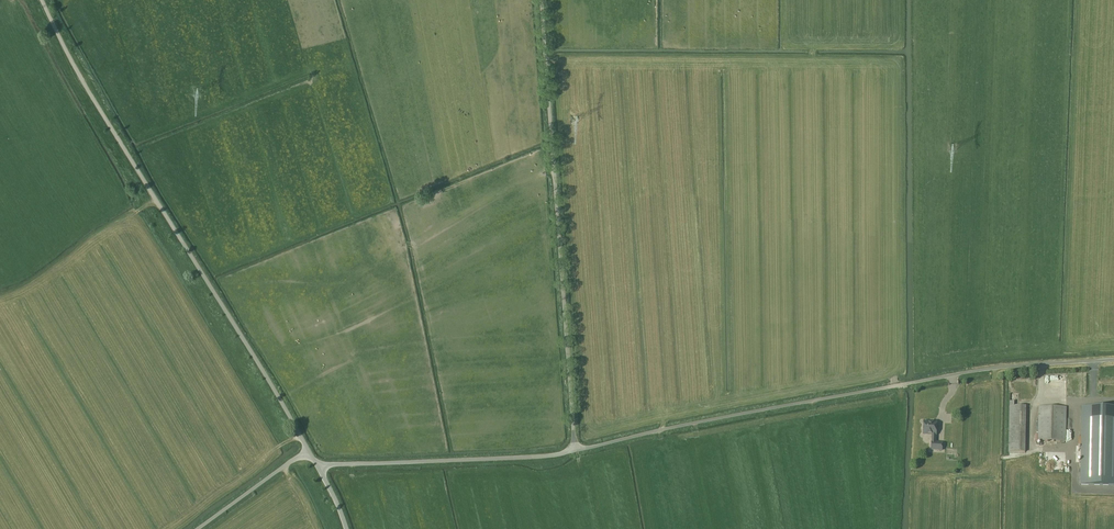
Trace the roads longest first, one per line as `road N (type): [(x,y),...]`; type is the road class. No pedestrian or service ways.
road 1 (unclassified): [(575,450),(932,373),(1113,355)]
road 2 (unclassified): [(308,450),(100,109),(42,0)]
road 3 (unclassified): [(575,450),(542,0)]
road 4 (unclassified): [(319,468),(575,450)]
road 5 (unclassified): [(194,528),(308,450)]

